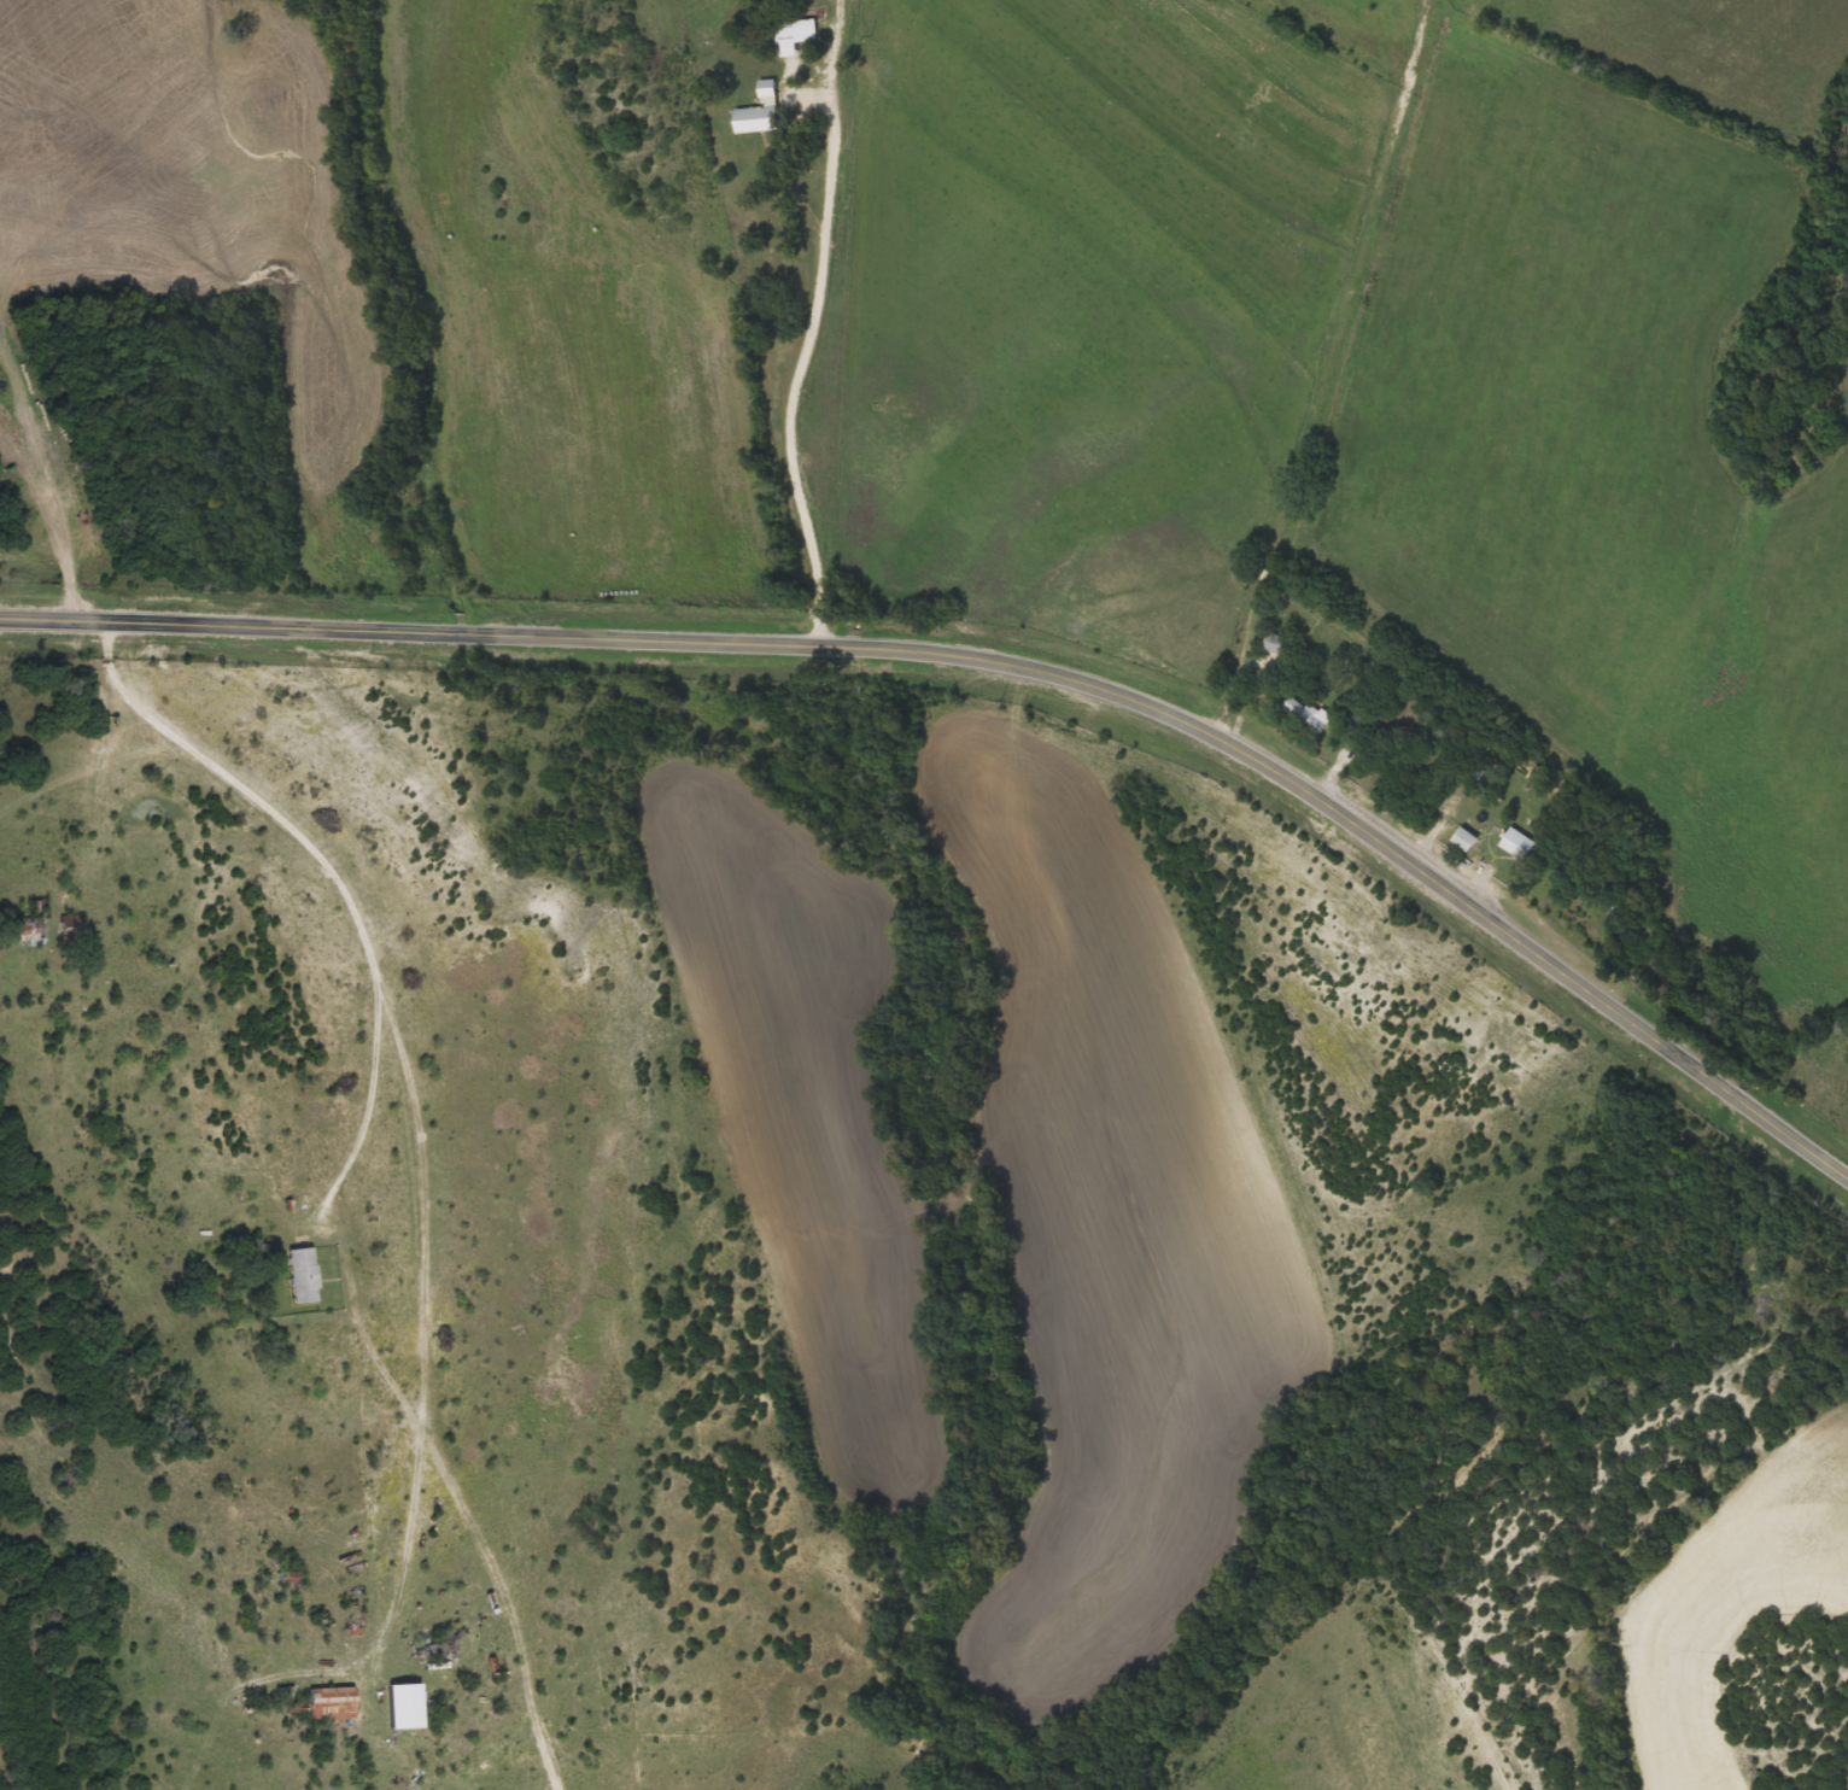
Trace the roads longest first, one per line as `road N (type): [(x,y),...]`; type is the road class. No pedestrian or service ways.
road 1 (secondary): [(1847,1180),(1240,744),(1106,686),(1036,666),(893,643),(0,620)]
road 2 (residential): [(1223,736),(1238,556),(1321,413),(1382,233),(1416,37)]

